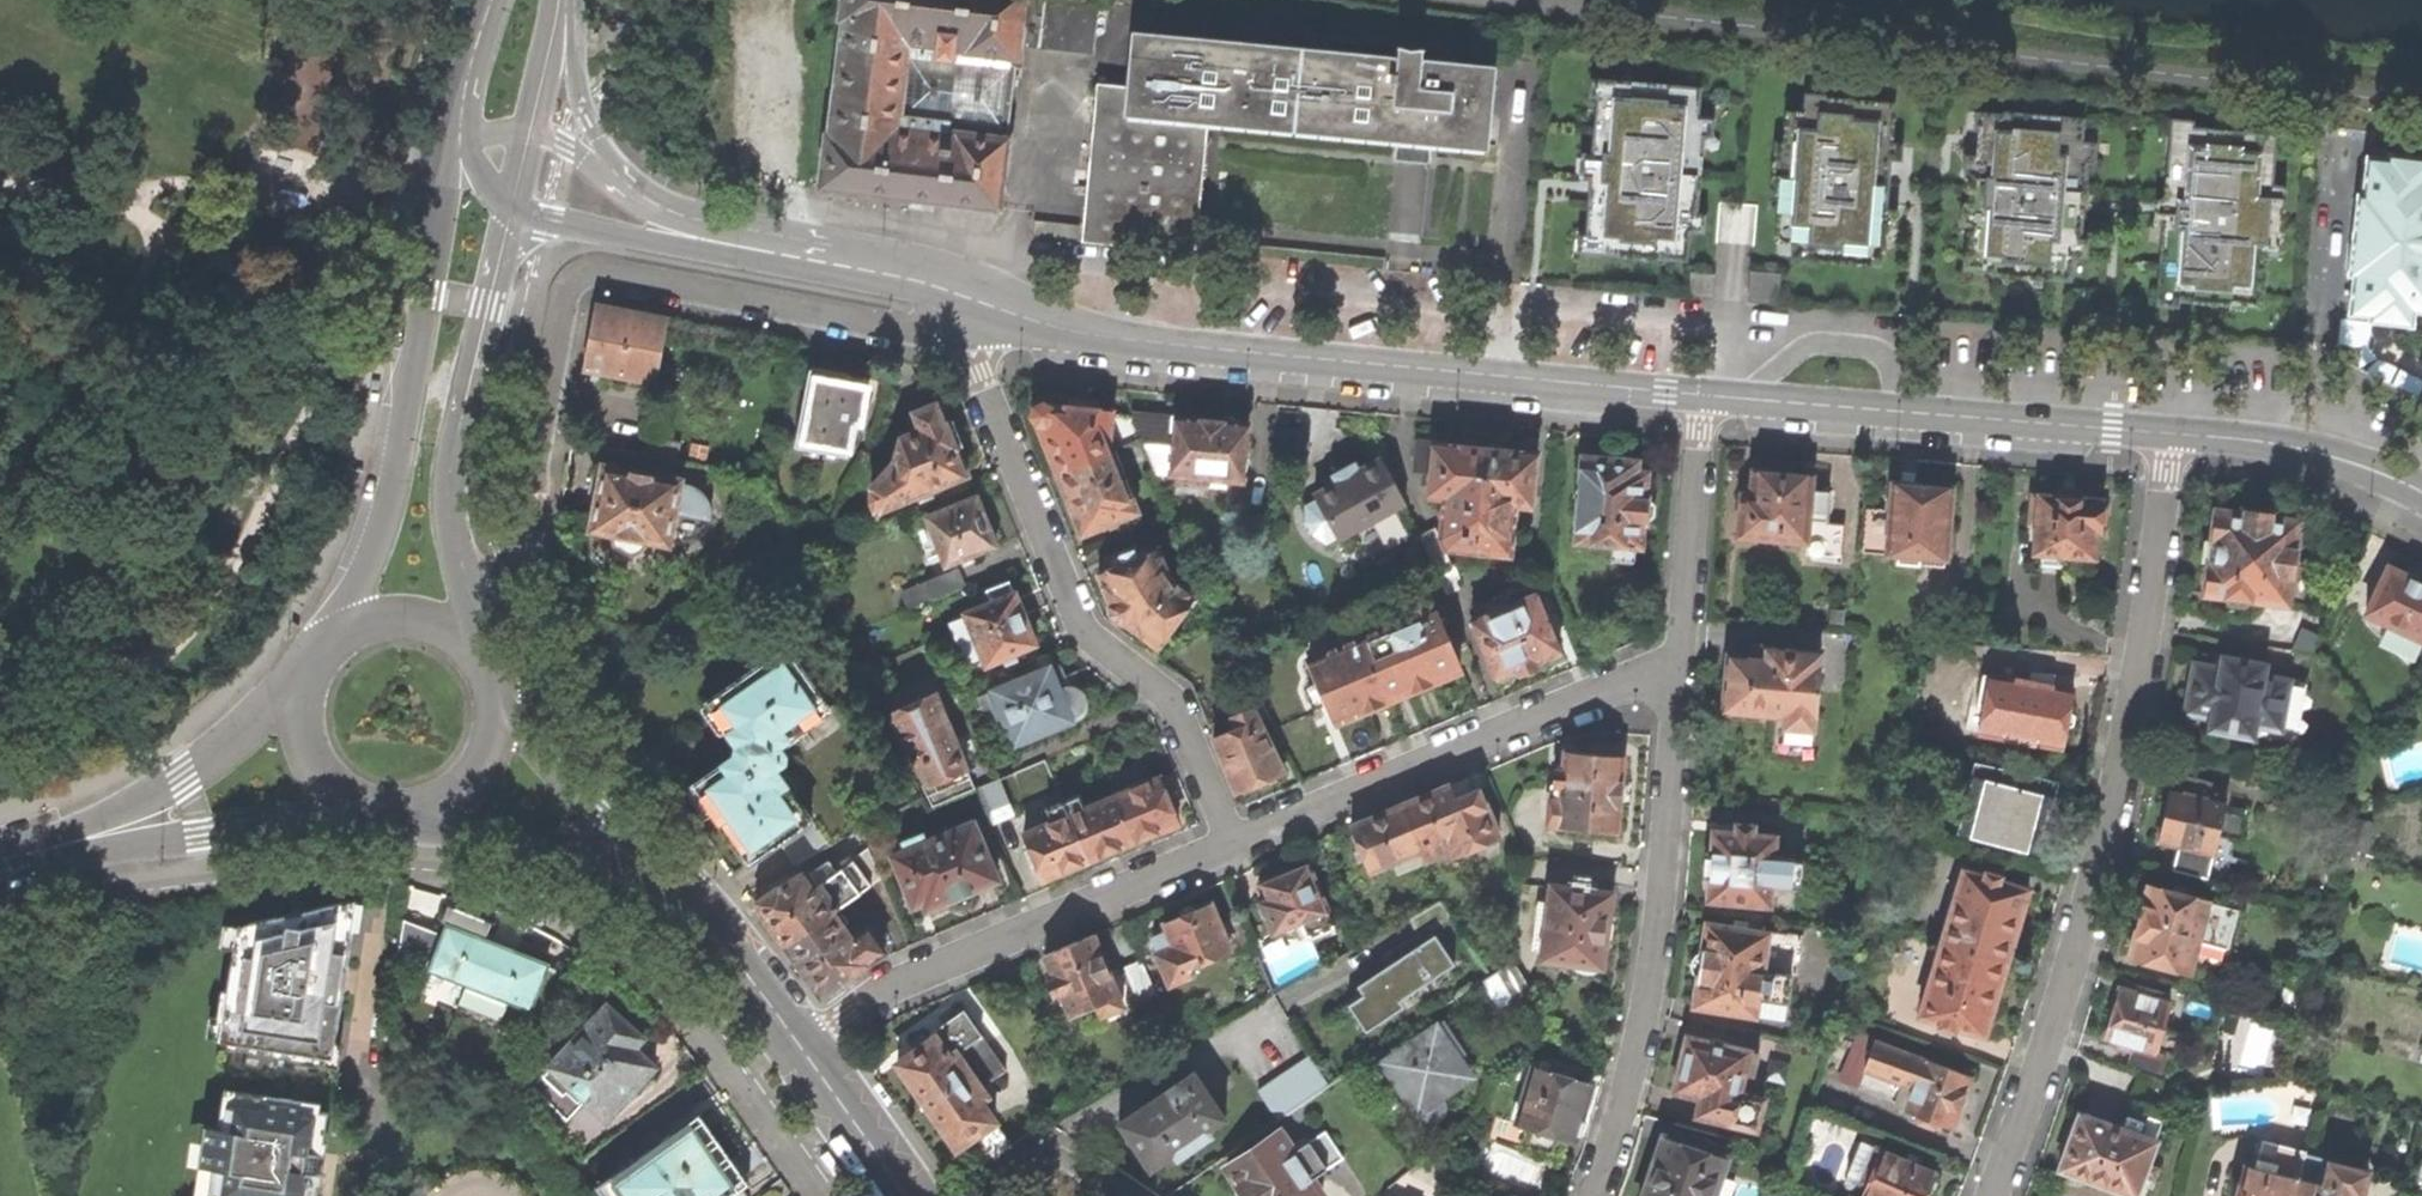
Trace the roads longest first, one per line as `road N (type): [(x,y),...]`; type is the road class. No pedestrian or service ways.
road 1 (residential): [(2174,432),(2122,788),(2048,1054),(1996,1195)]
road 2 (residential): [(982,300),(936,326),(914,327),(592,271),(571,291),(531,543),(521,561),(460,578)]
road 3 (secondary): [(1701,392),(1157,340),(1058,324),(982,300)]
road 4 (residential): [(982,300),(982,371),(1081,614),(1180,709),(1242,839)]
road 5 (residential): [(1678,665),(1646,1015),(1591,1195)]
road 6 (tertiary): [(453,141),(394,483),(344,631)]
road 7 (residential): [(1242,839),(888,982),(804,1049)]
road 8 (secondary): [(2174,432),(1701,392)]
road 9 (residential): [(1678,665),(1595,690),(1242,839)]
road 10 (tertiary): [(460,578),(448,505),(451,469),(514,210)]
road 11 (residential): [(723,946),(705,905),(599,810),(499,701)]
road 12 (residential): [(420,816),(570,869),(723,946)]
road 13 (tertiary): [(75,841),(365,813)]
road 14 (secondary): [(982,300),(894,274),(700,239)]
road 15 (tertiary): [(302,684),(180,779),(75,841)]
road 16 (residential): [(1701,392),(1678,665)]
road 17 (secondary): [(2421,488),(2308,447),(2174,432)]
road 18 (secondary): [(514,210),(650,240),(700,239)]
road 19 (secondary): [(627,187),(586,111),(558,16)]
road 20 (residential): [(804,1049),(911,1195)]
road 21 (tertiary): [(302,684),(297,727),(318,780),(365,813)]
road 22 (tertiary): [(420,816),(461,796),(492,757),(499,701)]
road 23 (secondary): [(489,0),(453,141)]
road 24 (tertiary): [(467,642),(430,620),(386,616),(344,631)]
road 25 (residential): [(723,946),(804,1049)]
road 26 (secondary): [(530,134),(558,16)]

